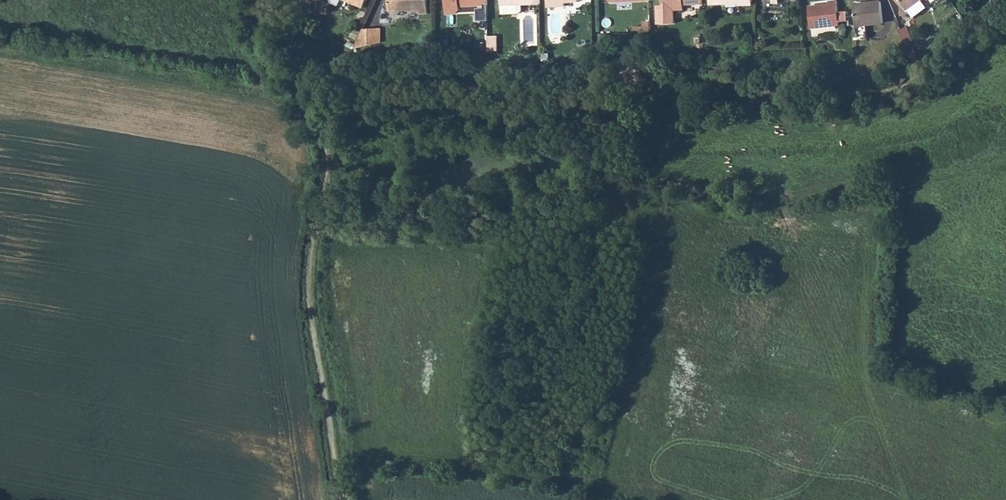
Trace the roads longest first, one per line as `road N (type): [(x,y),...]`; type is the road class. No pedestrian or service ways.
road 1 (track): [(304,62),(334,158),(311,305),(339,499)]

